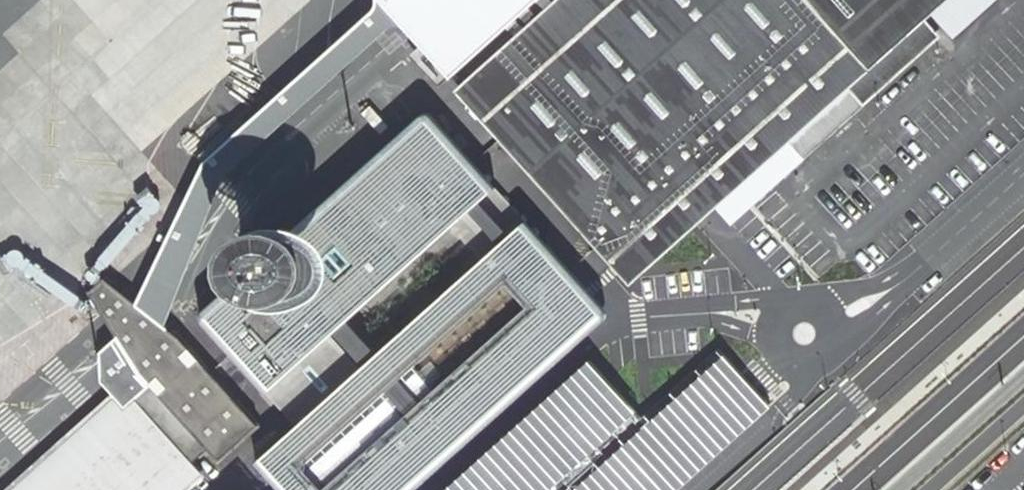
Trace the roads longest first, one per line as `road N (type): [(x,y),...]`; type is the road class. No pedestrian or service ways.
road 1 (unclassified): [(1023,248),(753,489)]
road 2 (unclassified): [(1023,176),(891,289),(805,335)]
road 3 (unclassified): [(1023,406),(931,489)]

